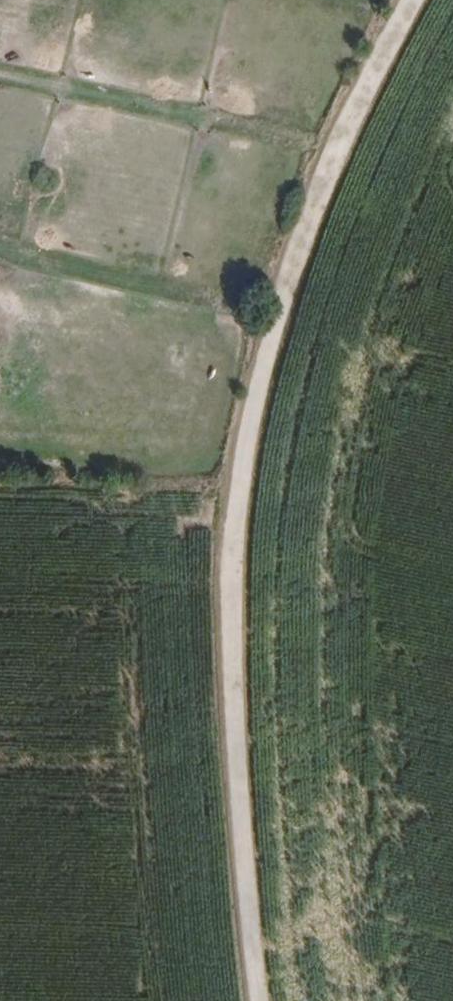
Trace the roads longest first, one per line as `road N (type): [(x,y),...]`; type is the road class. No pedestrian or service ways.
road 1 (track): [(269,1000),(251,871),(233,602),(257,415),(333,173),(418,0)]

